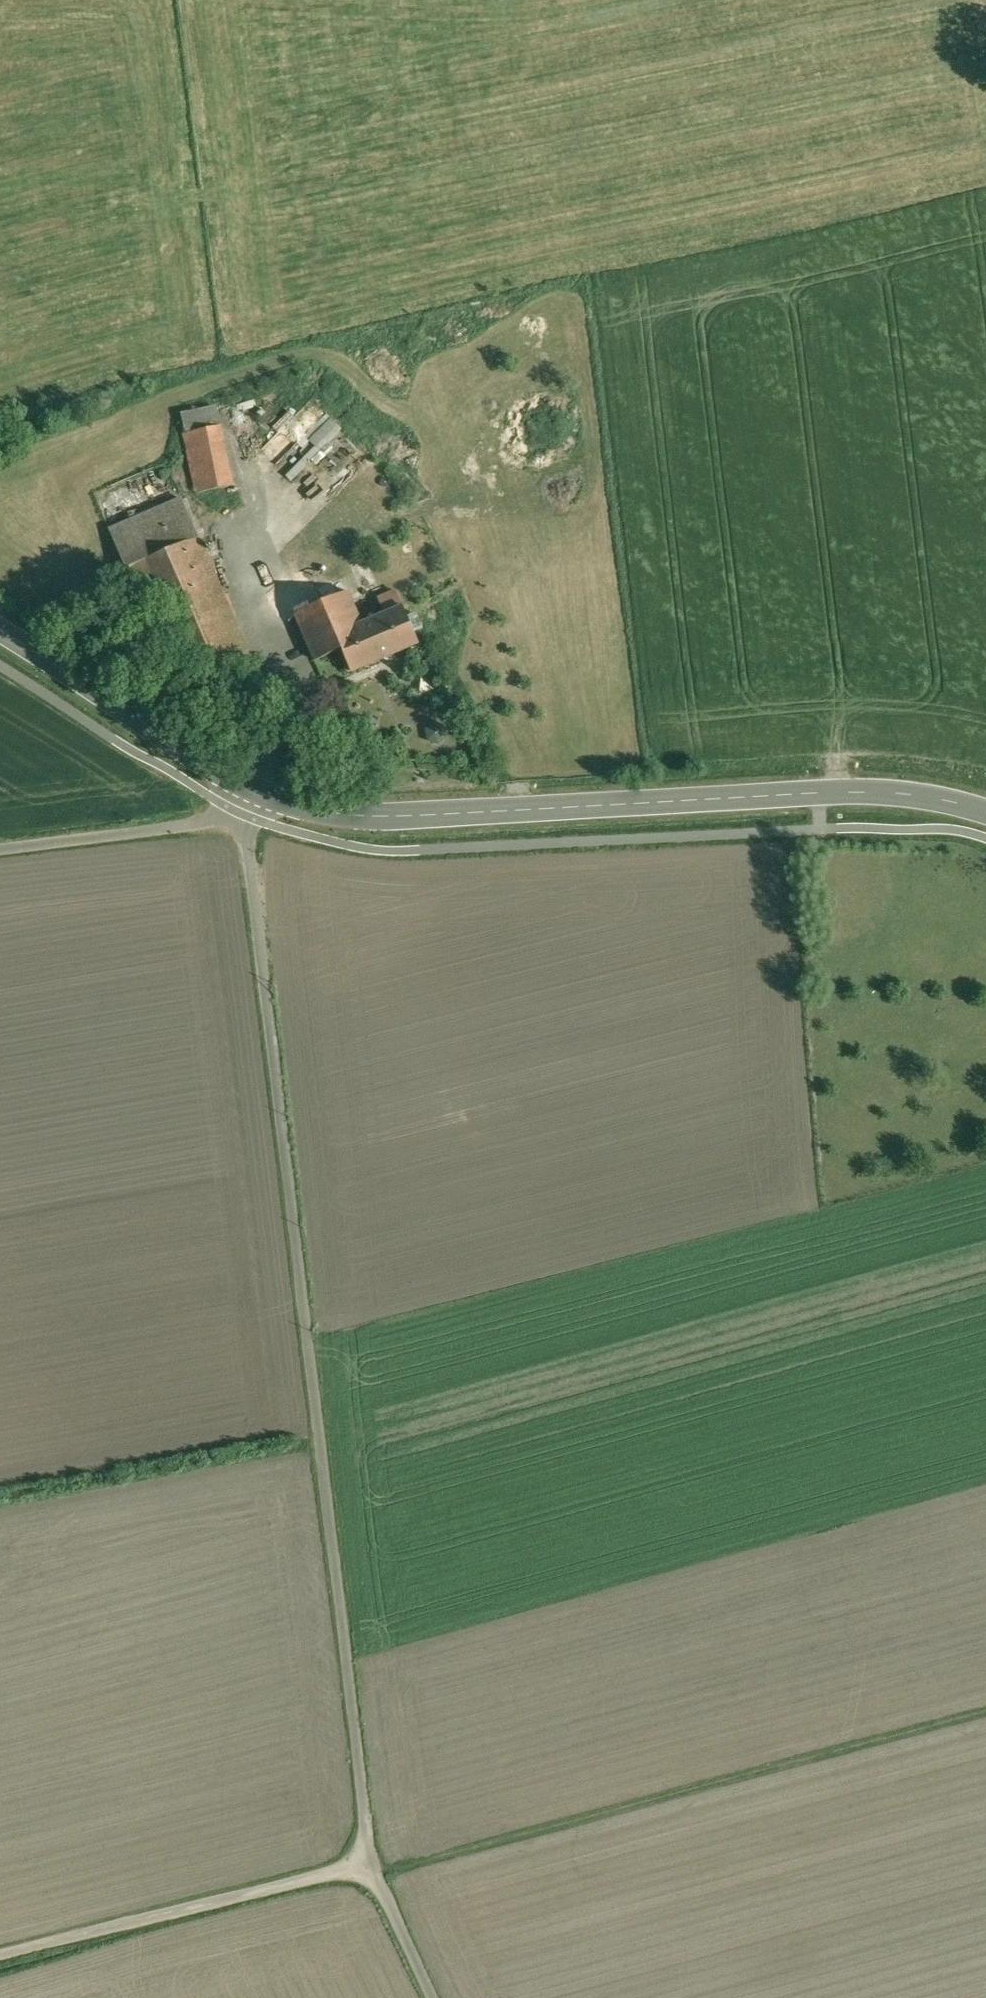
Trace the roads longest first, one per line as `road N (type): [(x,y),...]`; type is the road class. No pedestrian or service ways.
road 1 (unclassified): [(245,814),(369,1861)]
road 2 (tertiary): [(985,828),(918,805),(837,792),(353,810),(257,787)]
road 3 (unclassified): [(369,1861),(0,1955)]
road 4 (tertiary): [(257,787),(0,626)]
road 5 (unclassified): [(0,846),(245,814)]
road 6 (unclassified): [(369,1861),(433,1997)]

